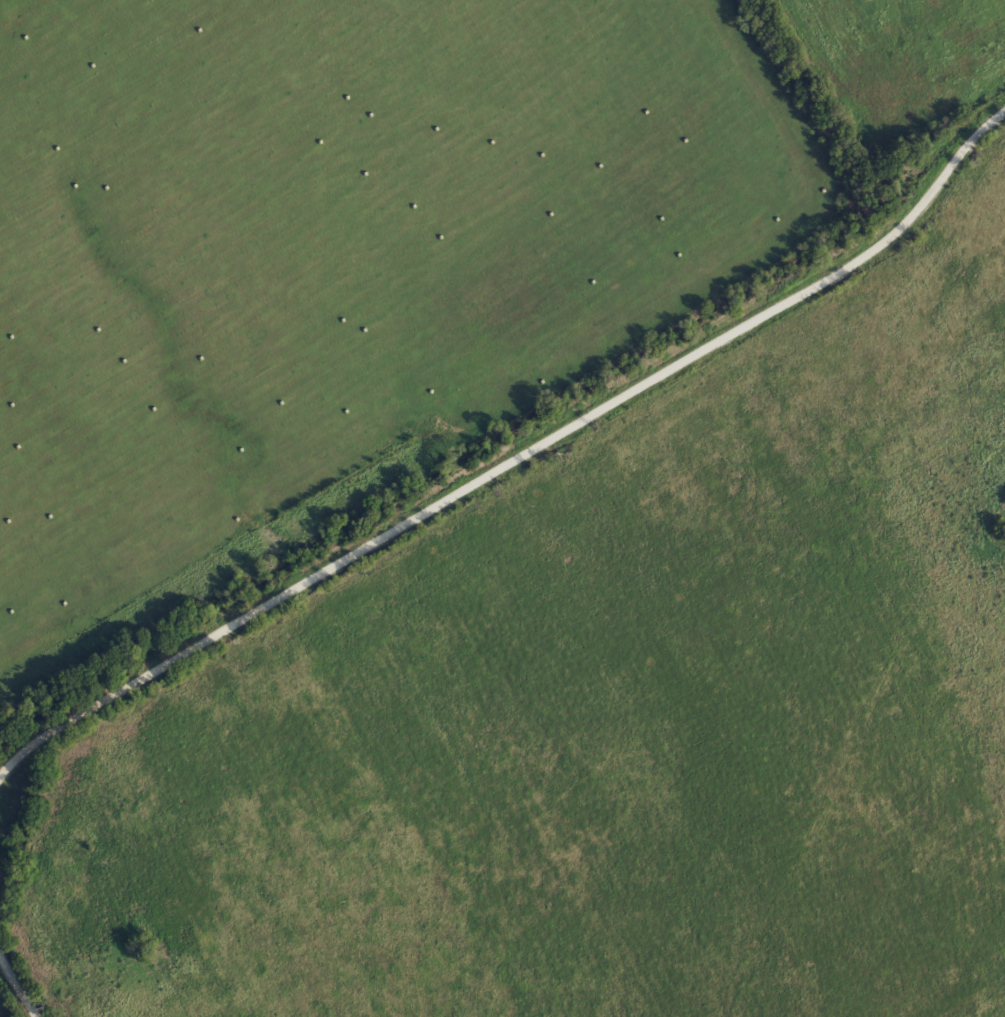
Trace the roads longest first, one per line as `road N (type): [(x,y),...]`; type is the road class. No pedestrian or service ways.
road 1 (residential): [(0,788),(58,733),(880,251),(1004,115)]

